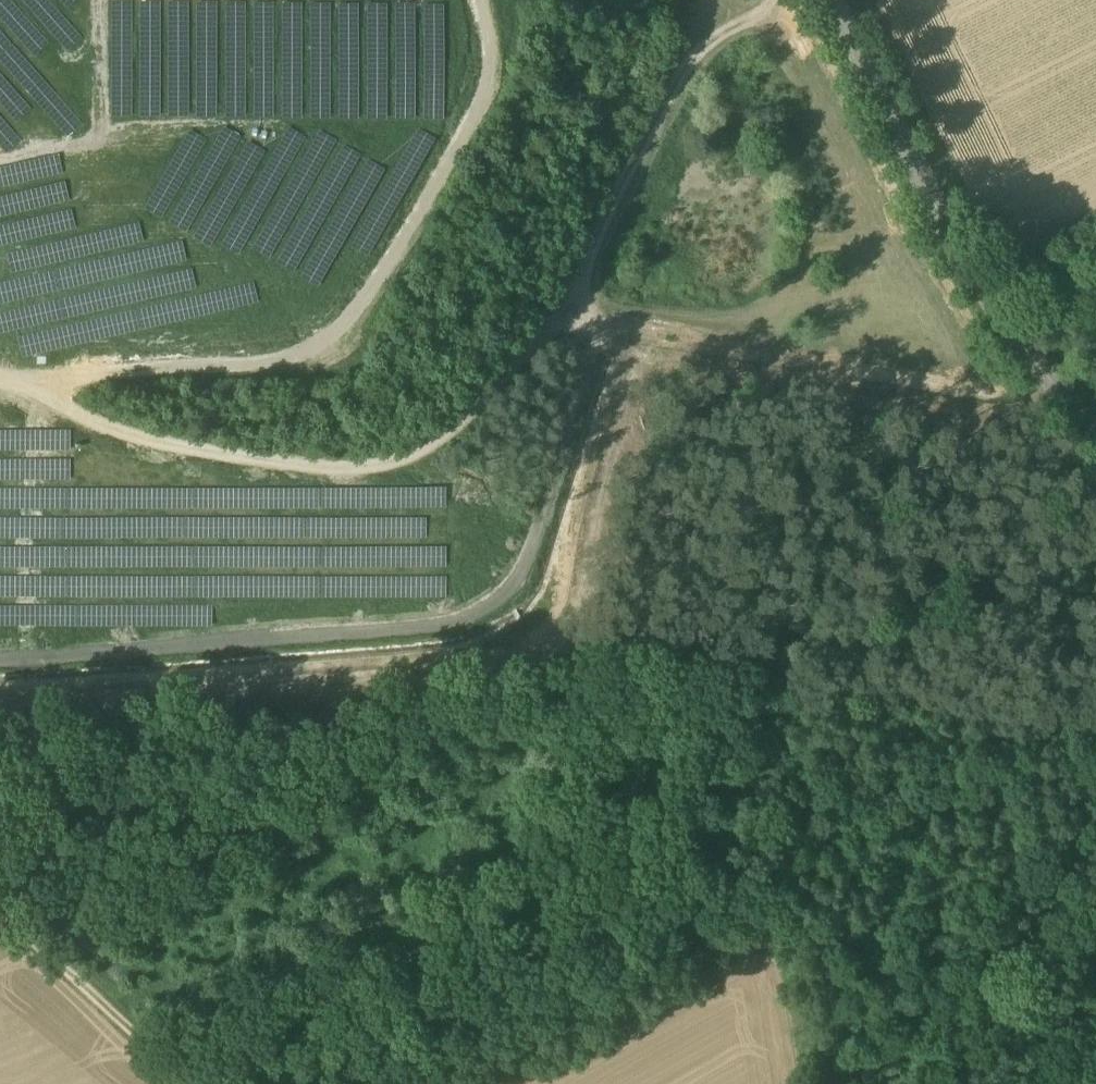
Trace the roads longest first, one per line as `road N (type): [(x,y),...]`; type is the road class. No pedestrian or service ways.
road 1 (track): [(477,0),(496,58),(493,101),(379,296),(343,340),(300,369),(267,379),(26,391),(91,434),(139,448),(341,470),(386,465),(450,421),(577,294),(661,90),(717,0)]
road 2 (track): [(577,294),(592,319),(591,347),(533,547),(518,581),(489,608),(453,624),(0,658)]
road 3 (unclassified): [(1095,442),(1019,364),(832,0)]
road 4 (track): [(185,1083),(0,912)]

